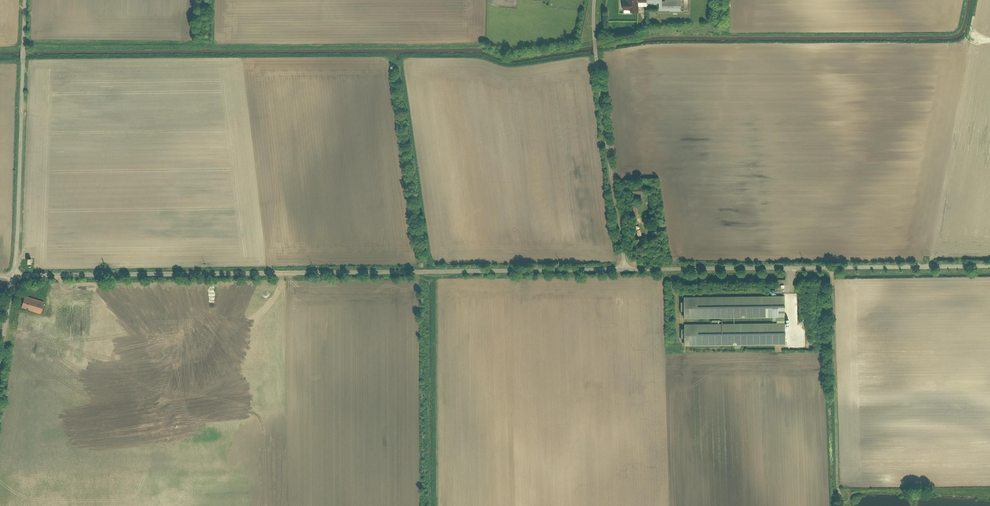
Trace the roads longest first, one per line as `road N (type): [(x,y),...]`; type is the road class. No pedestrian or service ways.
road 1 (unclassified): [(15,276),(624,270)]
road 2 (unclassified): [(624,270),(989,266)]
road 3 (unclassified): [(25,0),(15,276)]
road 4 (unclassified): [(595,0),(624,270)]
road 5 (track): [(838,489),(833,267)]

